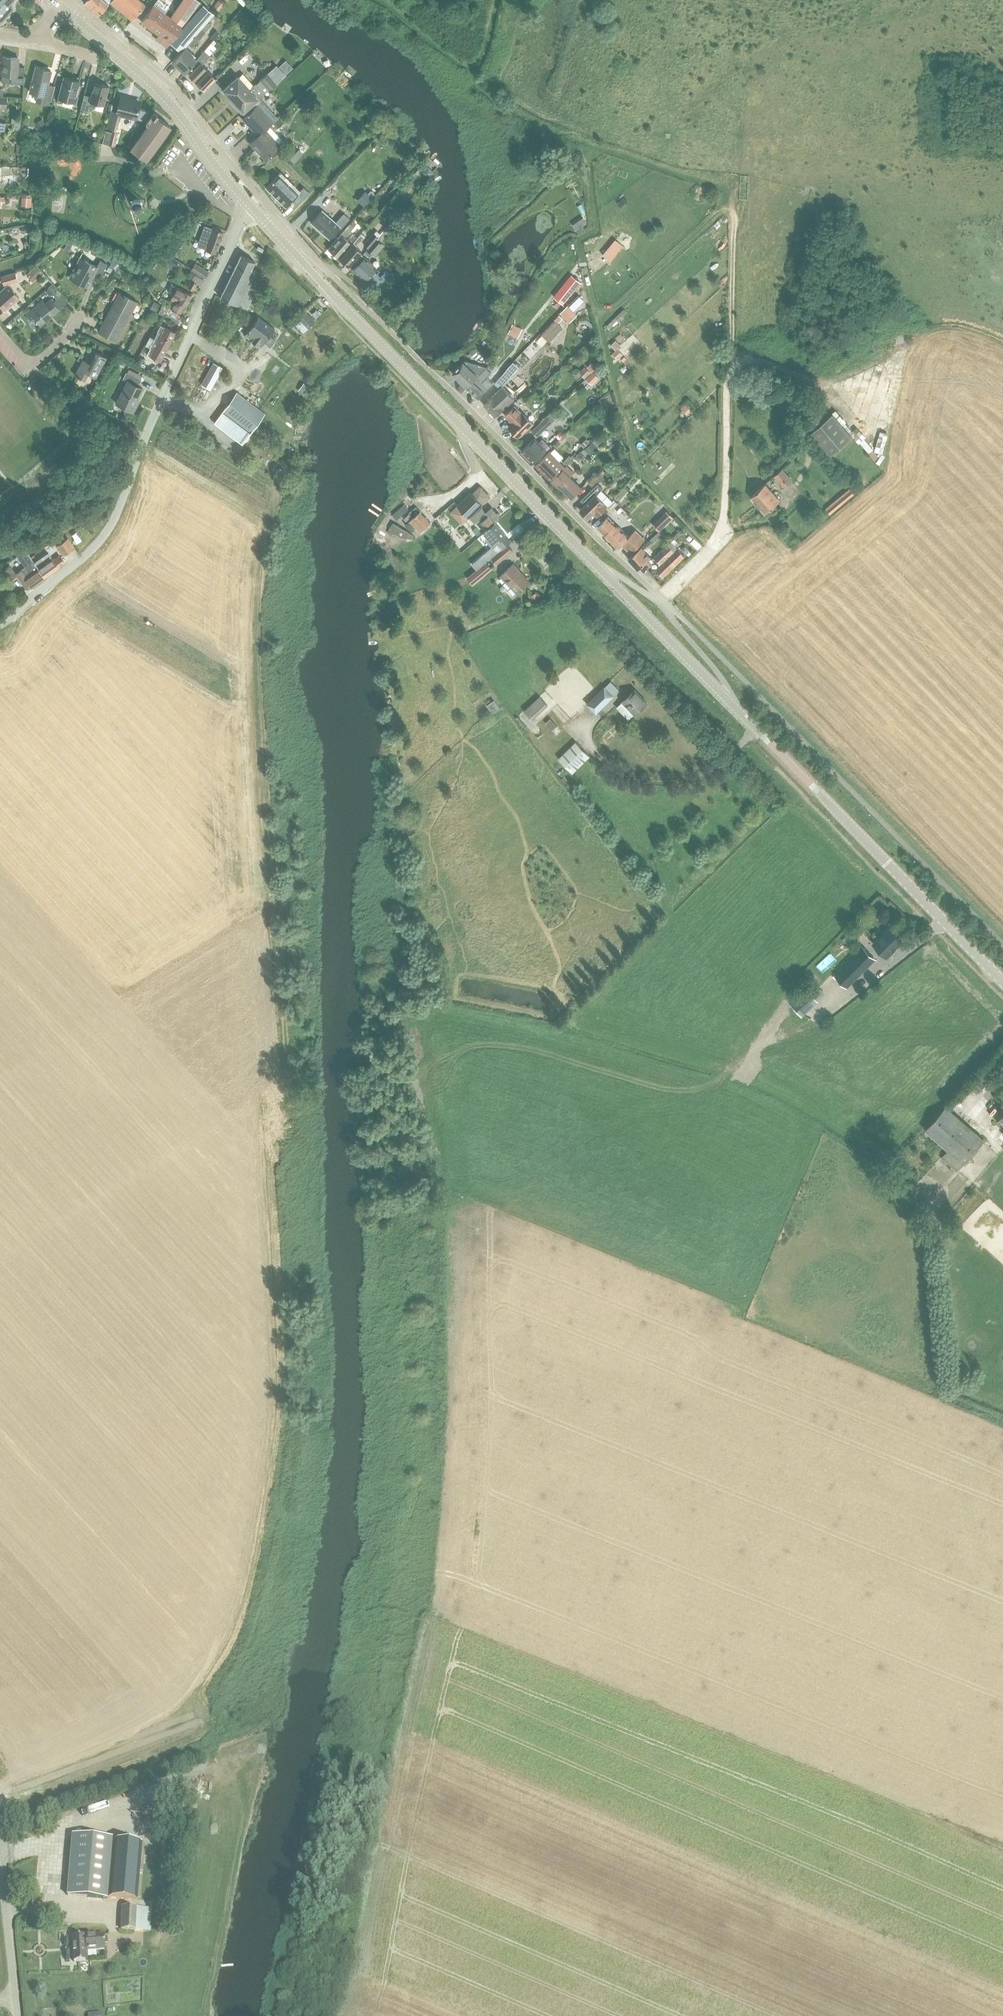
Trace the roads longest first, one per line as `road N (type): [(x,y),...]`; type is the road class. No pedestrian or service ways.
road 1 (residential): [(323,267),(660,597)]
road 2 (secondary): [(601,570),(307,267)]
road 3 (secondary): [(1002,981),(727,700)]
road 4 (residential): [(130,483),(253,208)]
road 5 (secondary): [(253,208),(174,110),(63,6)]
road 6 (track): [(729,375),(733,175)]
road 7 (unclassified): [(0,624),(107,533),(130,483)]
road 8 (secondary): [(727,700),(601,570)]
road 9 (unclassified): [(16,2015),(0,1877)]
road 10 (residential): [(727,700),(722,678),(657,601)]

